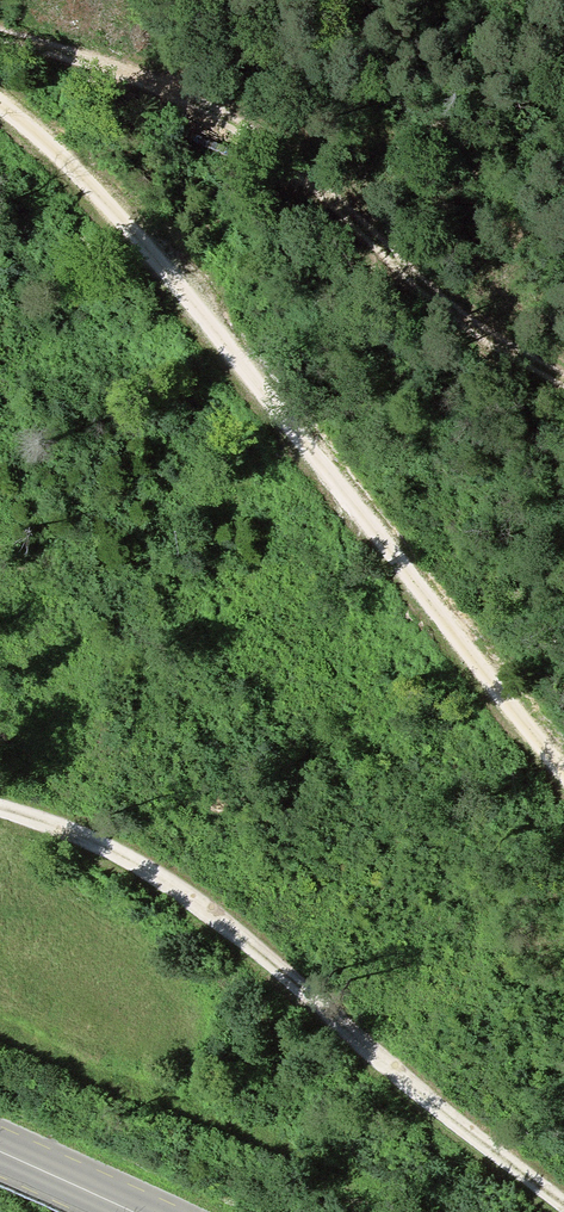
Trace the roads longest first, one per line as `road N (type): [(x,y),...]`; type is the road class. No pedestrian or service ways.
road 1 (track): [(563,771),(154,255),(0,106)]
road 2 (track): [(0,810),(77,836),(193,902),(563,1208)]
road 3 (track): [(0,34),(172,80),(233,120),(460,314),(563,386)]
road 4 (primary): [(130,1211),(0,1152)]

